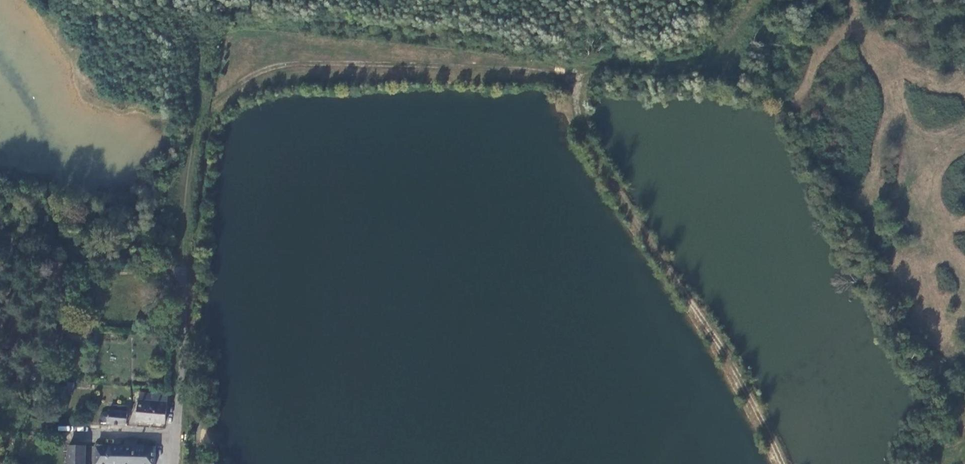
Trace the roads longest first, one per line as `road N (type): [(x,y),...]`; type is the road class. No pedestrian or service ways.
road 1 (track): [(756,0),(737,36),(710,57),(684,63),(571,75),(424,66),(265,69),(198,121),(183,269),(0,235)]
road 2 (track): [(784,463),(735,367),(587,136),(571,75)]
road 3 (unclassified): [(173,463),(183,269)]

